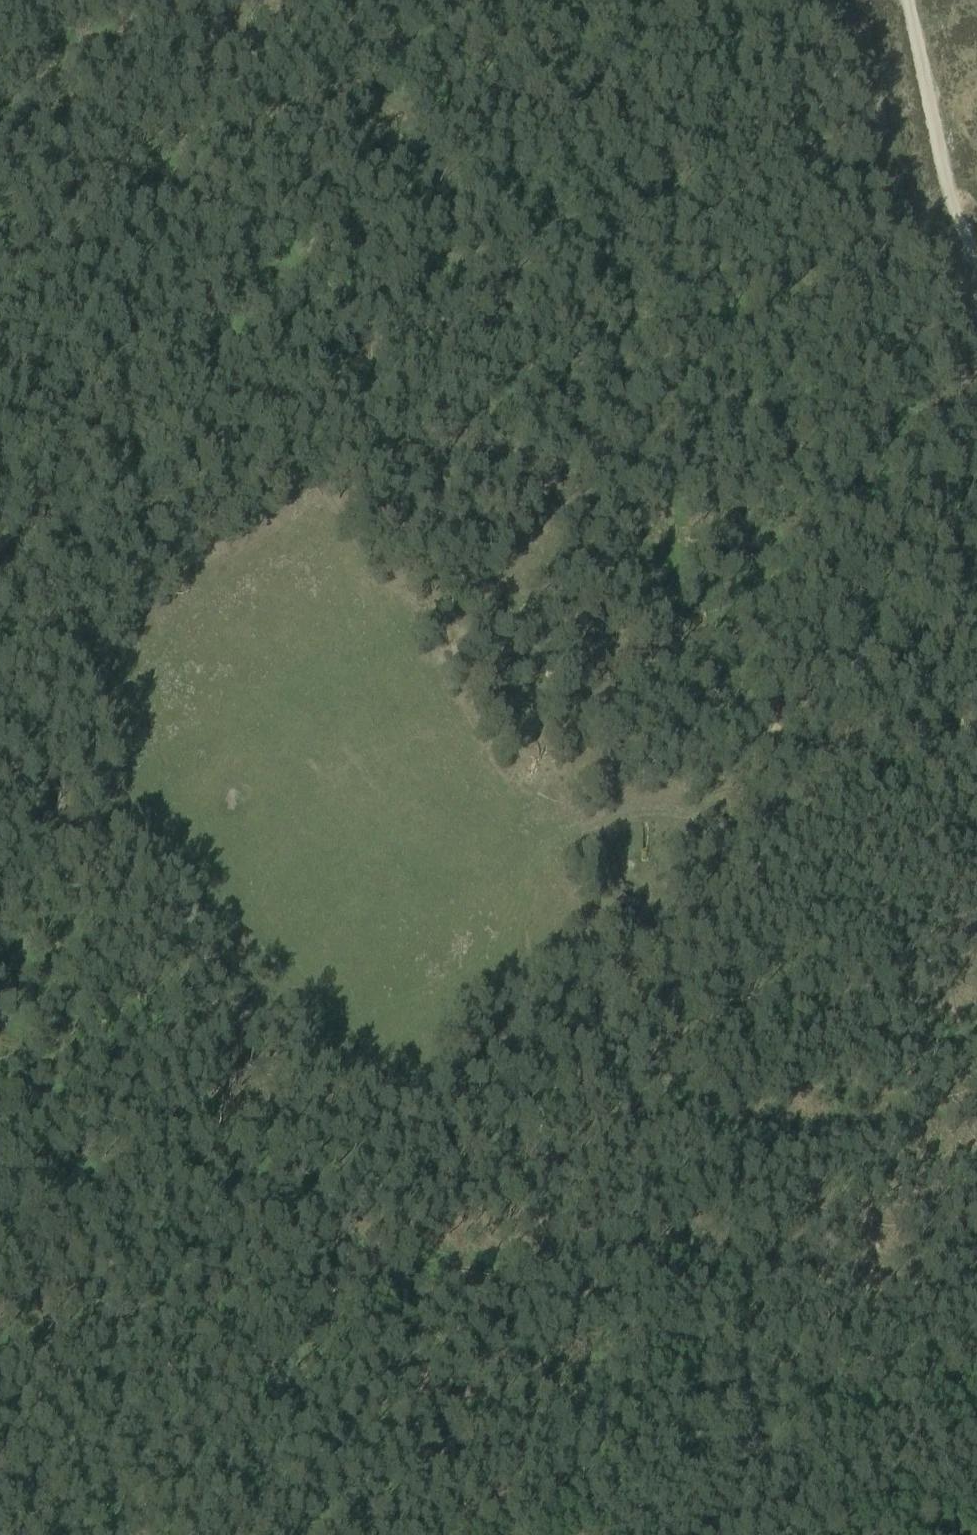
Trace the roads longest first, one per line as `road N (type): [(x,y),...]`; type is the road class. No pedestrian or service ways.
road 1 (track): [(976,259),(948,193),(906,0)]

